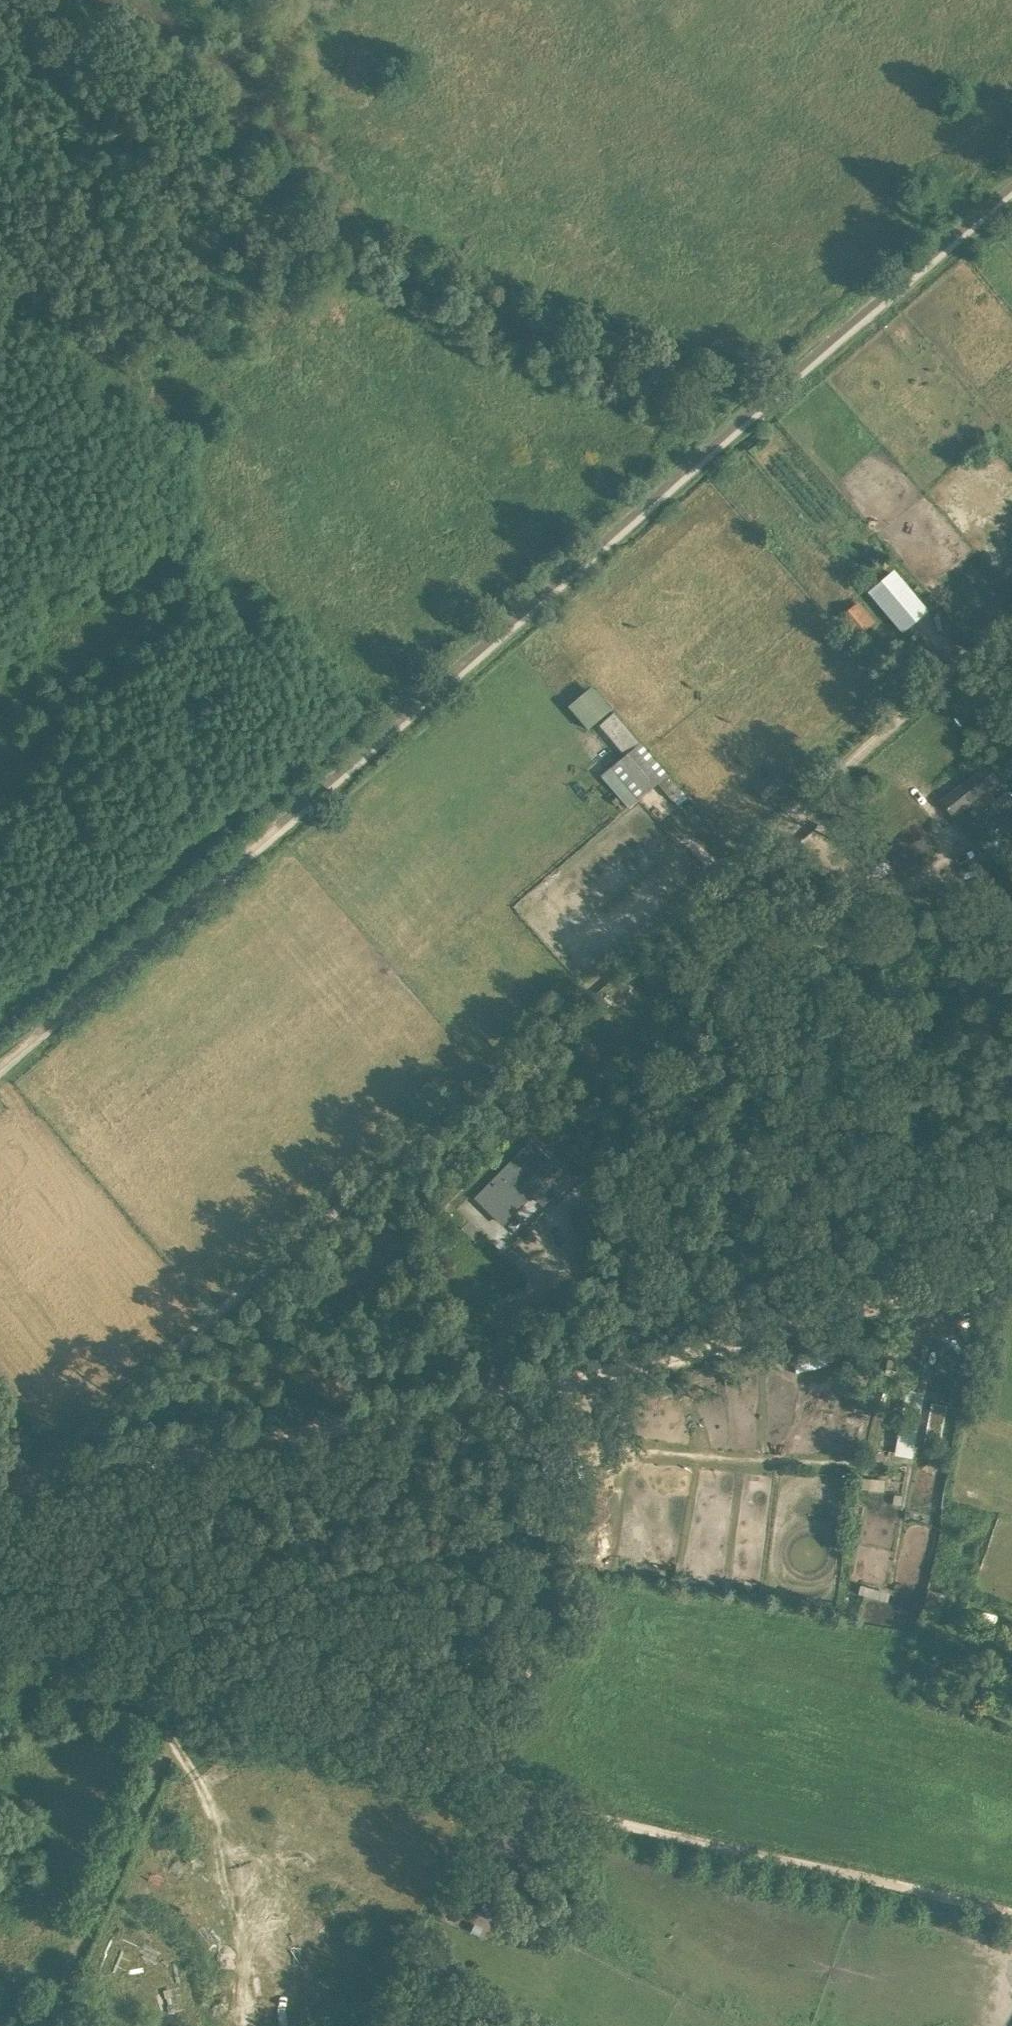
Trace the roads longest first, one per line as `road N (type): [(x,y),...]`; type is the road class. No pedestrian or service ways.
road 1 (track): [(0,1070),(1011,190)]
road 2 (track): [(0,1499),(32,1461),(965,663)]
road 3 (track): [(0,1669),(433,1760),(554,1804),(1011,1917)]
road 4 (track): [(0,1501),(510,1402),(1011,1274)]
road 5 (track): [(183,1704),(43,2025)]

